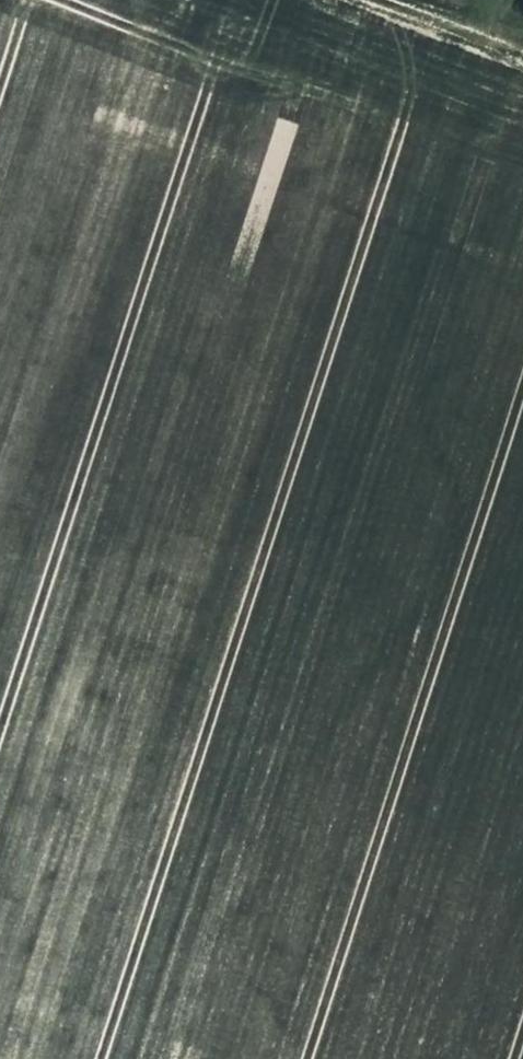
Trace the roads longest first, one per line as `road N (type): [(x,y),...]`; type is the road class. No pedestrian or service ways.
road 1 (track): [(522,45),(395,0)]

